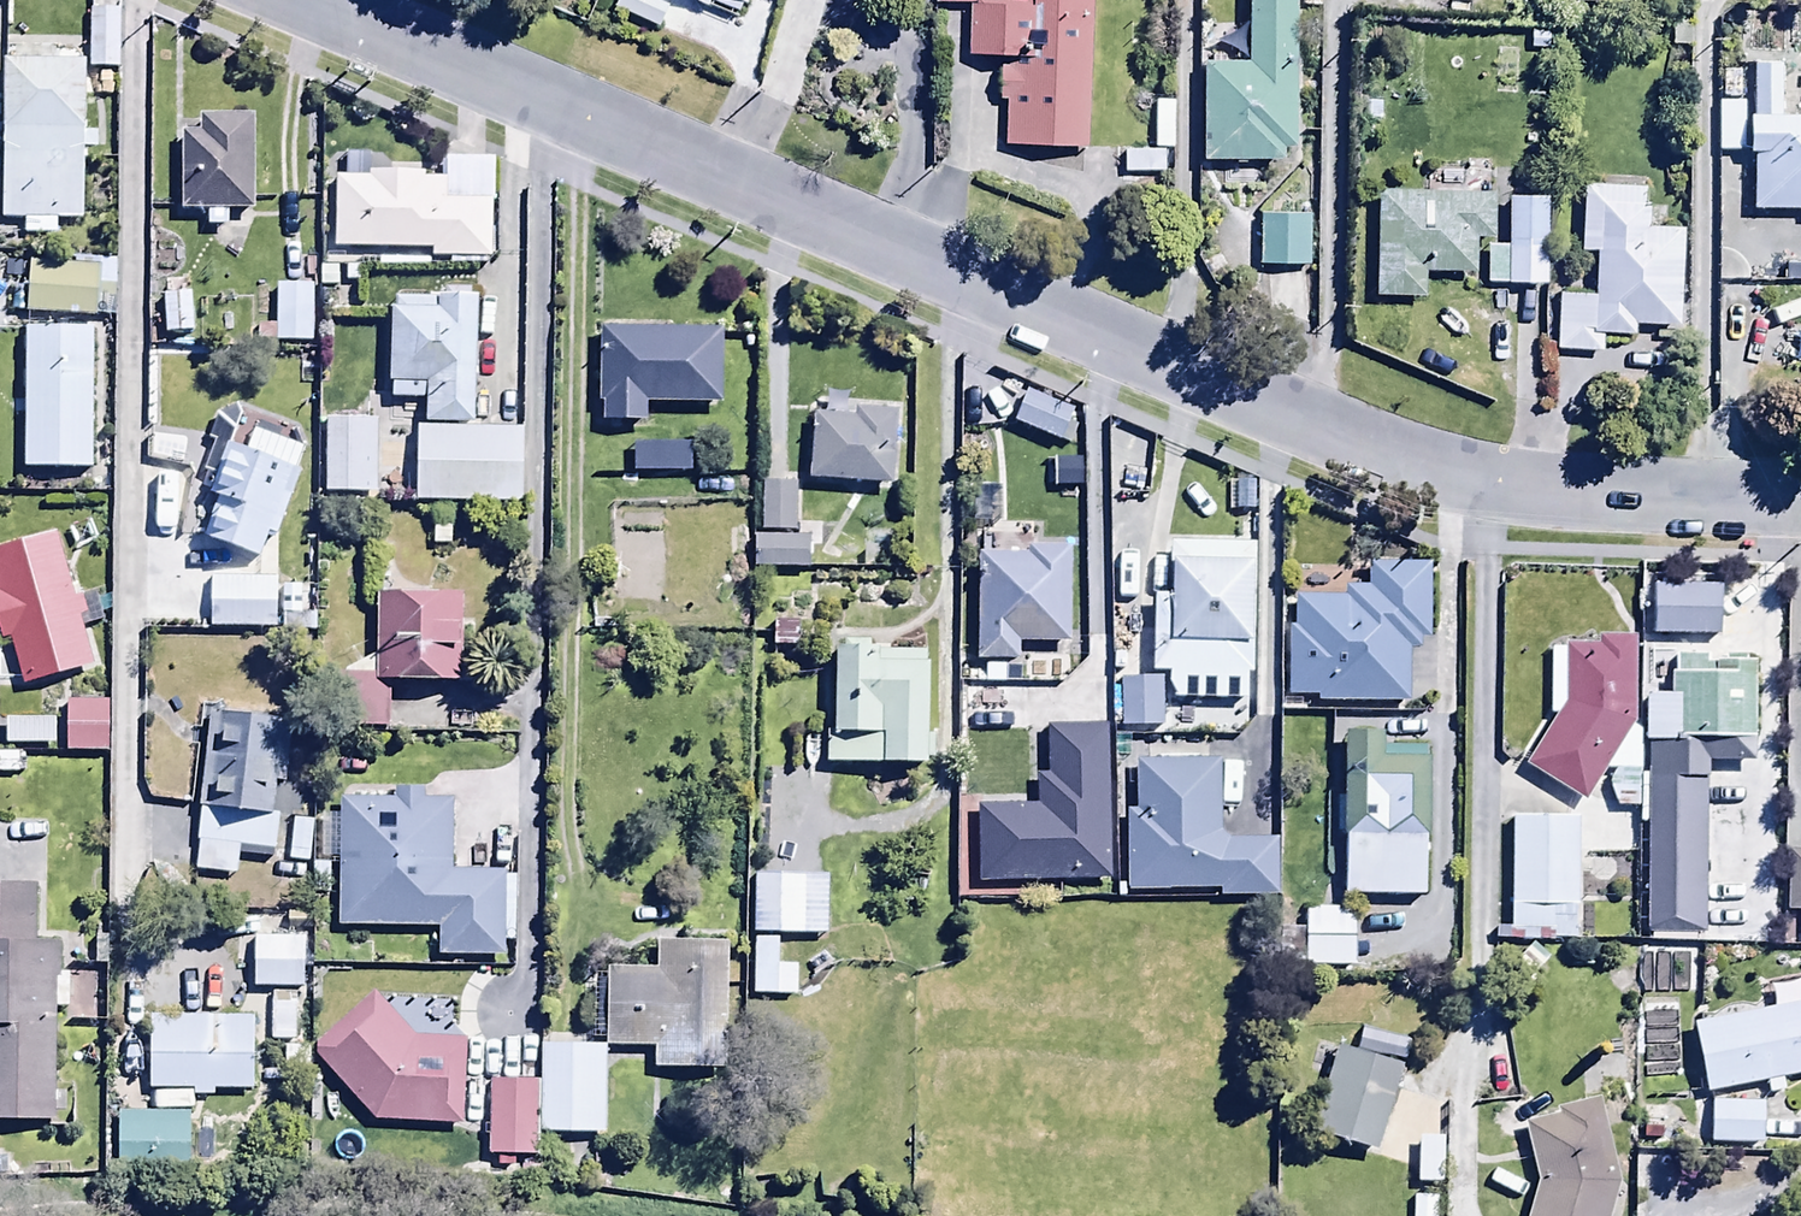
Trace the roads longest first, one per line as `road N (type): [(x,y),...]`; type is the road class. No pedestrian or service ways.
road 1 (residential): [(1800,500),(1573,493),(1442,471),(307,0)]

